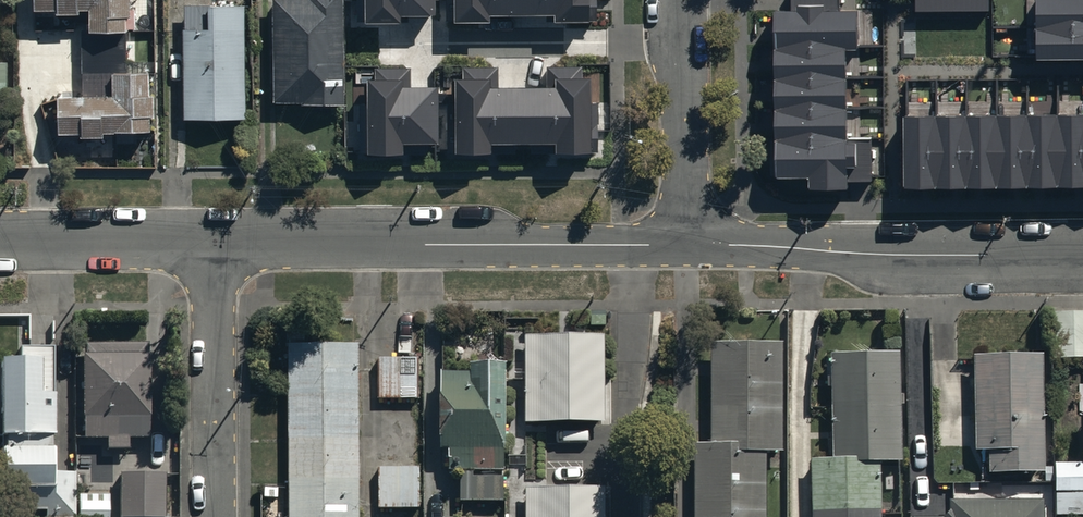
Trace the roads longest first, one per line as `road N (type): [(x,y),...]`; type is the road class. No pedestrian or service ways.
road 1 (residential): [(687,243),(216,241)]
road 2 (residential): [(1082,255),(687,243)]
road 3 (residential): [(216,241),(217,516)]
road 4 (residential): [(677,0),(687,243)]
road 5 (residential): [(216,241),(0,243)]

